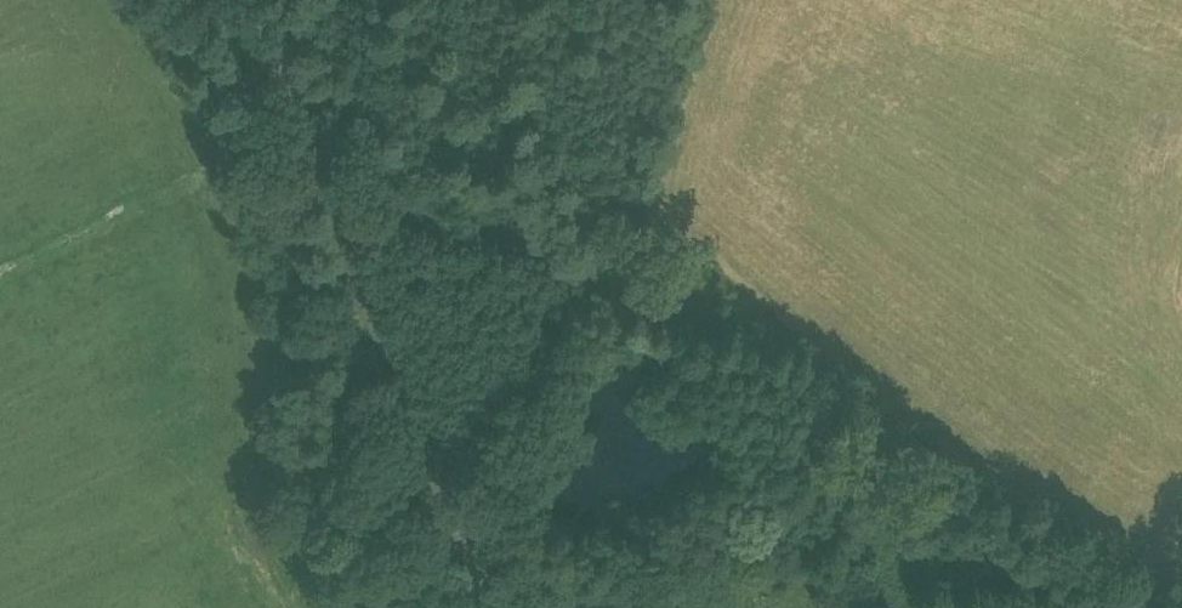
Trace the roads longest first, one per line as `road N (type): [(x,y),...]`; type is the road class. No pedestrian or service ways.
road 1 (unclassified): [(484,607),(385,347),(259,54),(214,0)]

